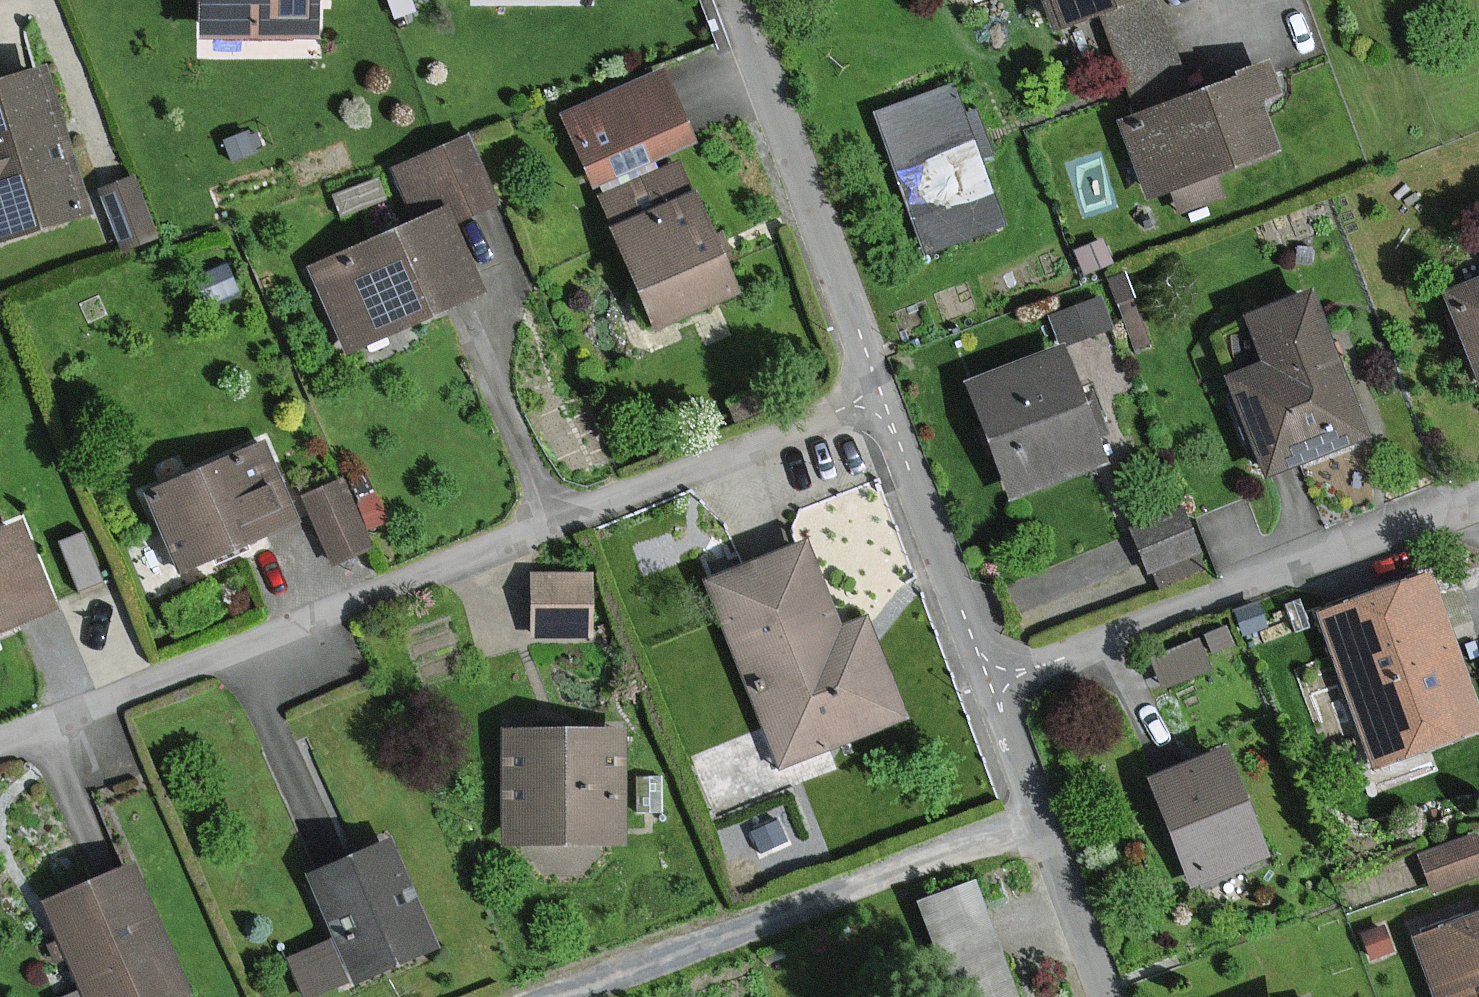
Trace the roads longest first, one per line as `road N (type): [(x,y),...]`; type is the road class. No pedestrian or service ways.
road 1 (residential): [(878,396),(0,742)]
road 2 (residential): [(988,682),(1469,498)]
road 3 (residential): [(730,0),(878,396)]
road 4 (residential): [(988,682),(1105,996)]
road 5 (residential): [(878,396),(988,682)]

